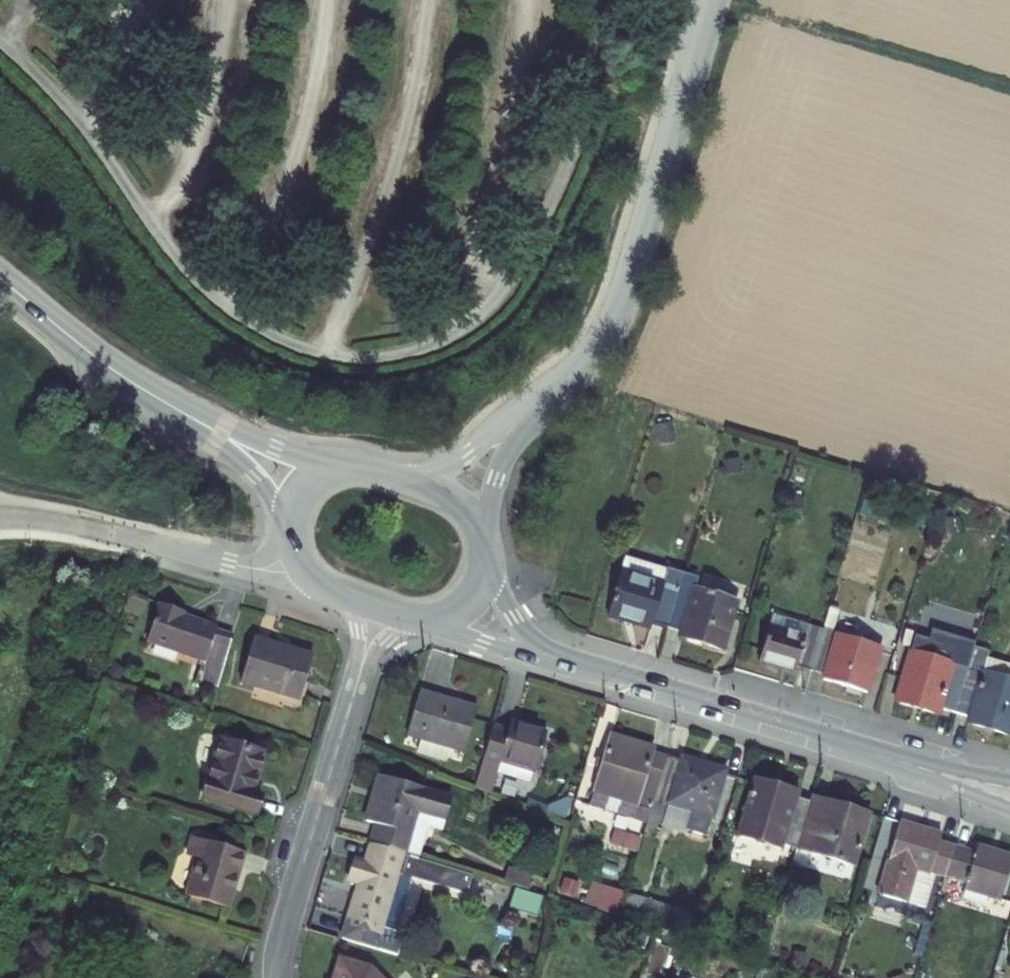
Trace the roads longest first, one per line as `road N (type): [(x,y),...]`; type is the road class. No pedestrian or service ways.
road 1 (unclassified): [(513,426),(591,354),(617,310),(710,0)]
road 2 (tertiary): [(566,661),(935,772)]
road 3 (residential): [(362,663),(283,934),(279,977)]
road 4 (tertiary): [(0,280),(125,379),(216,430)]
road 5 (tertiary): [(433,622),(566,661)]
road 6 (tertiary): [(348,467),(216,430)]
road 7 (tertiary): [(566,661),(525,630),(488,560)]
road 8 (unclassified): [(513,426),(467,459),(401,481)]
road 9 (tertiary): [(216,430),(288,526)]

